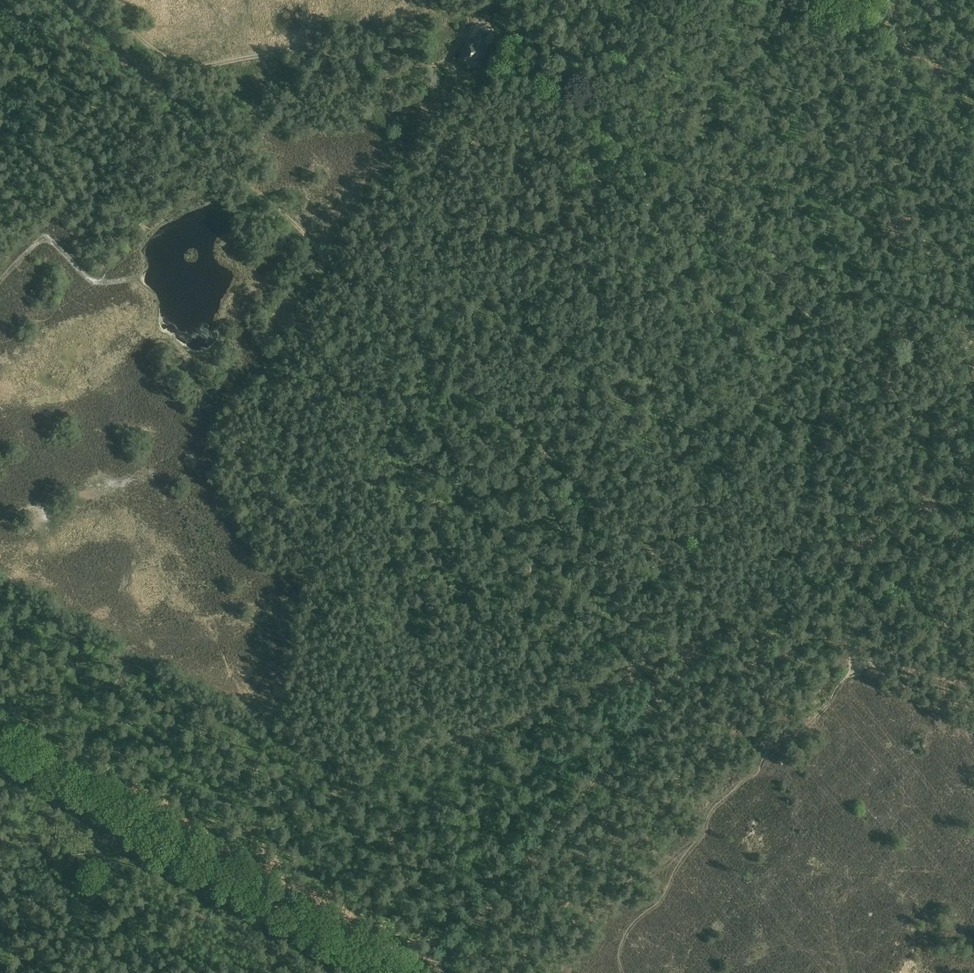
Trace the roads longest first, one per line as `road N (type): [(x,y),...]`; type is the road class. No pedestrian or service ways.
road 1 (track): [(920,405),(501,35),(478,26),(447,59),(293,45),(188,59),(147,38),(121,0)]
road 2 (track): [(359,947),(0,737)]
road 3 (track): [(0,282),(37,243),(52,240),(100,281)]
road 4 (track): [(77,31),(0,132)]

